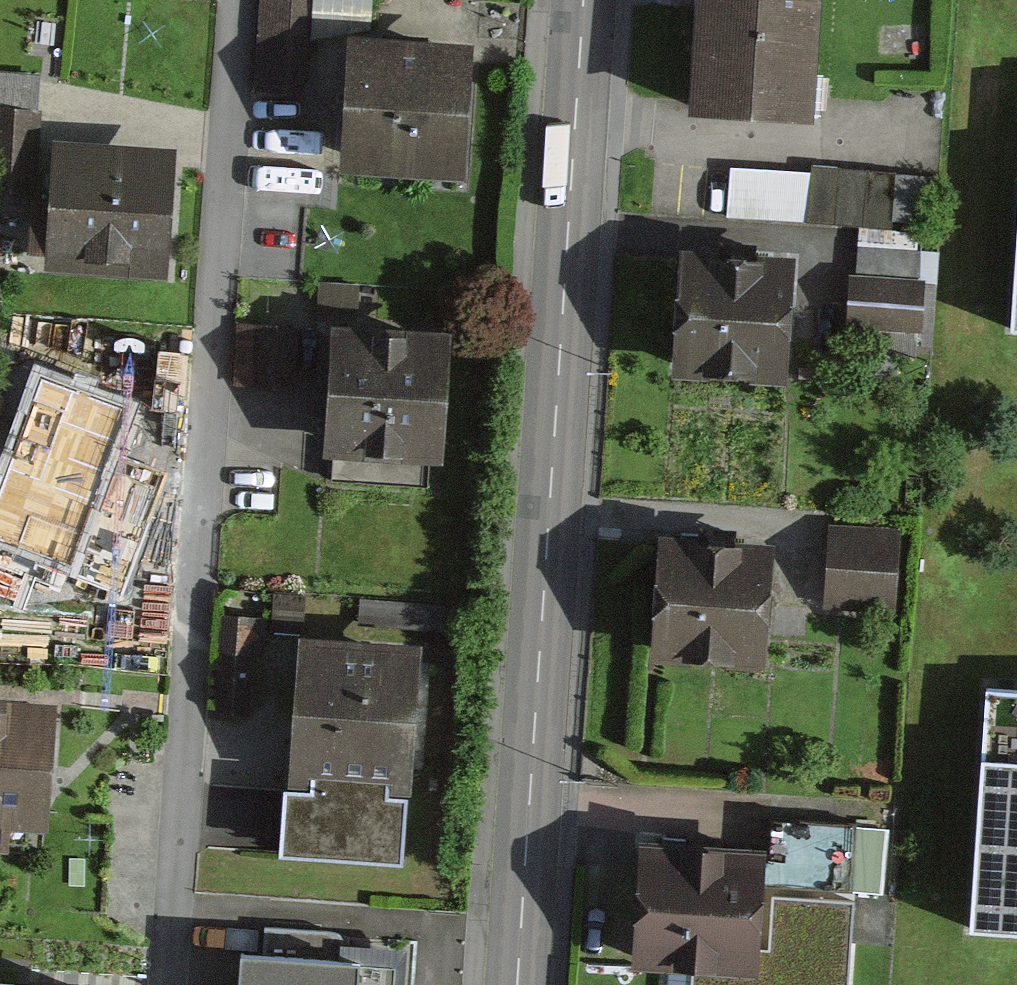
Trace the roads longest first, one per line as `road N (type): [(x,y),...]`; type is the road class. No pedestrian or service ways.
road 1 (residential): [(238,0),(167,984)]
road 2 (secondary): [(519,984),(587,0)]

